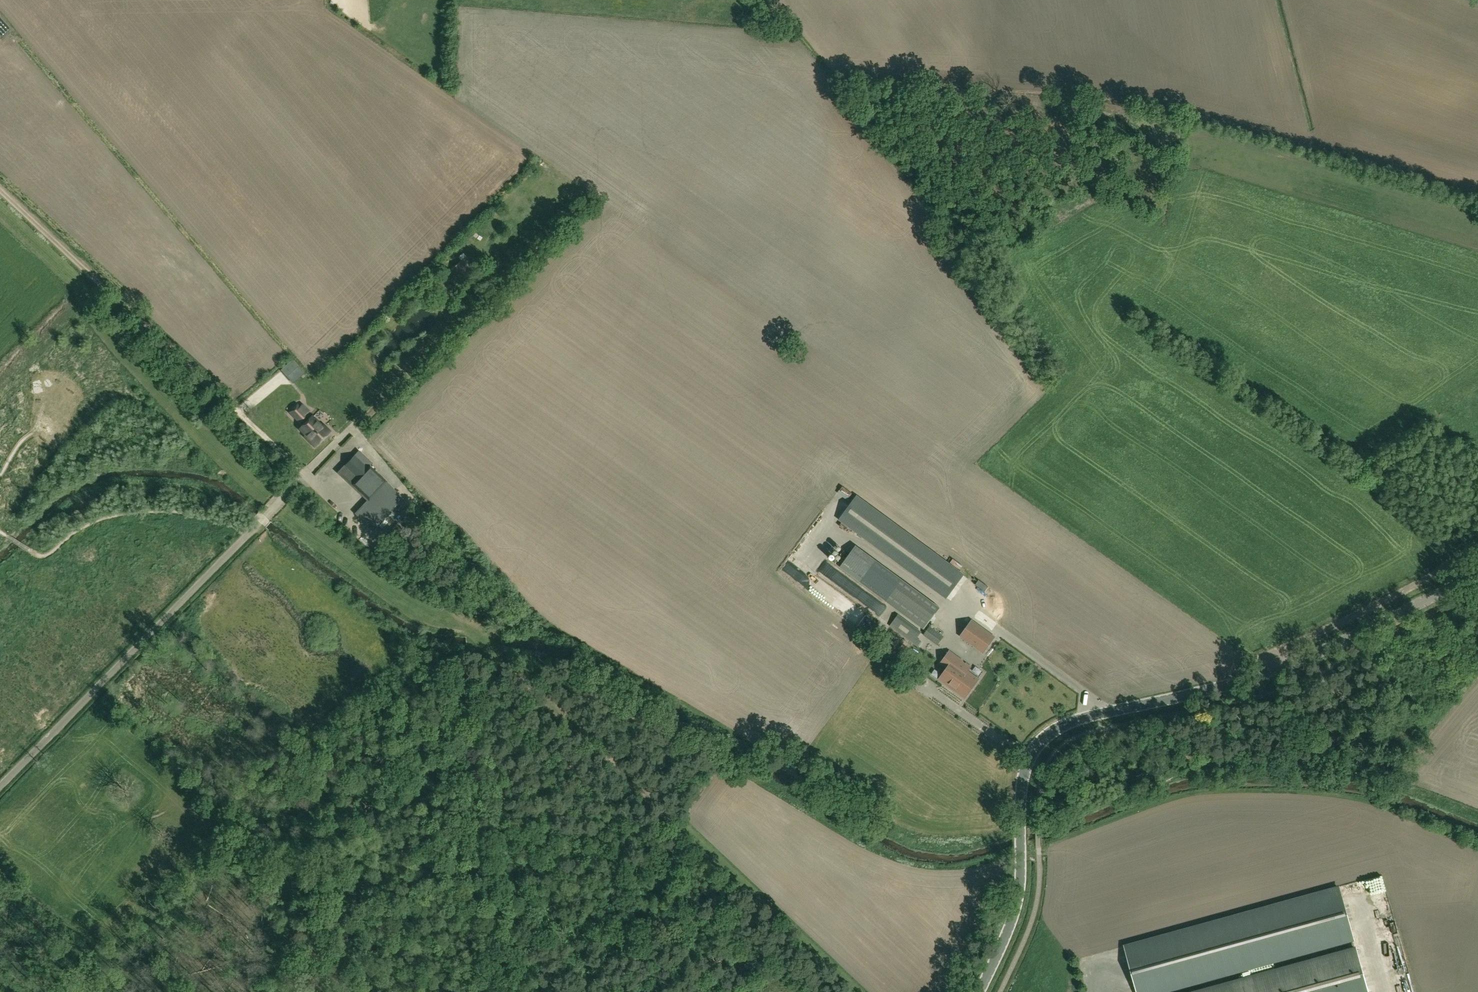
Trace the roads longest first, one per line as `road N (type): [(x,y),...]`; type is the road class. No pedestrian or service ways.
road 1 (tertiary): [(980,991),(1019,899),(1023,772),(1051,735),(1076,722),(1263,677),(1477,579)]
road 2 (residential): [(0,790),(306,477)]
road 3 (track): [(0,191),(306,477)]

